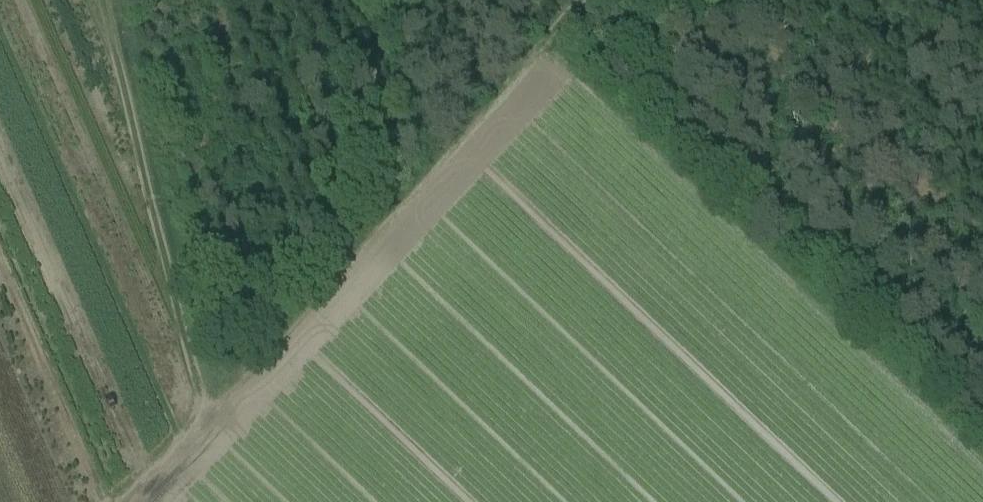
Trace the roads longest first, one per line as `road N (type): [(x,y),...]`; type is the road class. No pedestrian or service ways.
road 1 (track): [(132,501),(369,236)]
road 2 (track): [(369,236),(590,0)]
road 3 (track): [(383,0),(369,236)]

